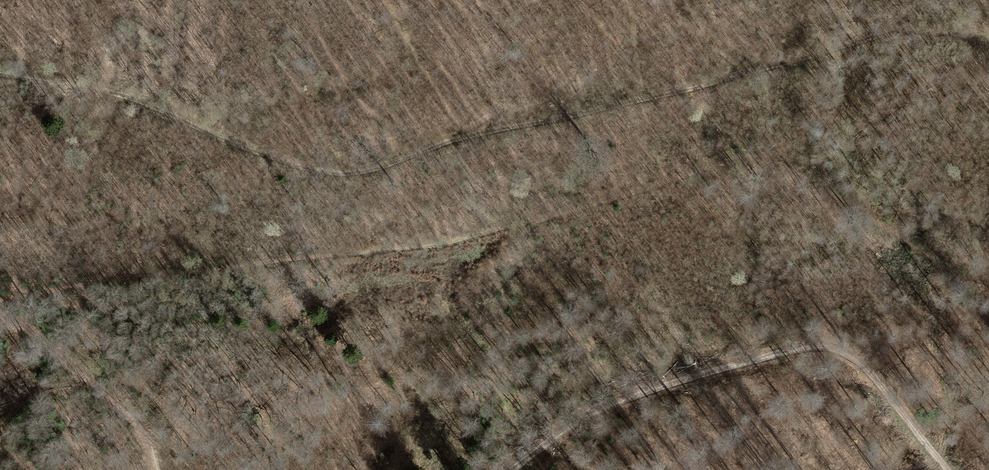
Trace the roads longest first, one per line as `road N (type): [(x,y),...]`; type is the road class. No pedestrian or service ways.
road 1 (track): [(988,46),(901,32),(350,174),(264,156),(149,103),(0,74)]
road 2 (track): [(945,469),(861,365),(836,350),(810,349),(592,413),(511,469)]
road 3 (track): [(0,313),(131,415),(151,439),(158,469)]

